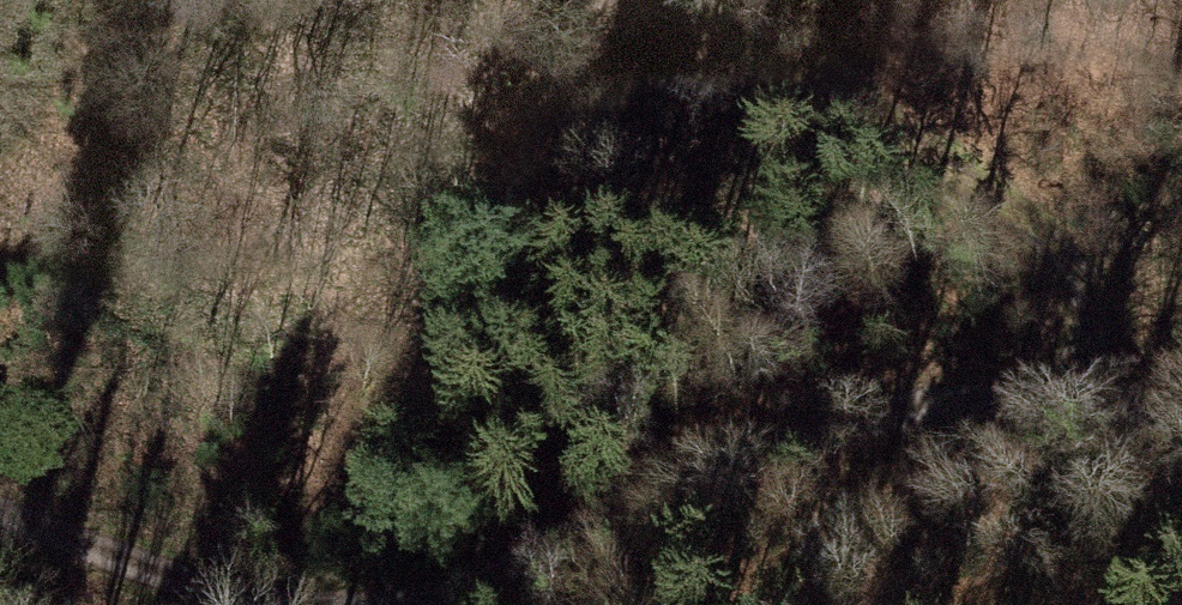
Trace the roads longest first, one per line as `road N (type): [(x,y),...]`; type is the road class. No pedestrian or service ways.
road 1 (track): [(408,604),(716,476),(972,403),(1181,421)]
road 2 (track): [(1093,413),(1094,308),(1049,242),(701,0)]
road 3 (track): [(241,604),(0,514)]

